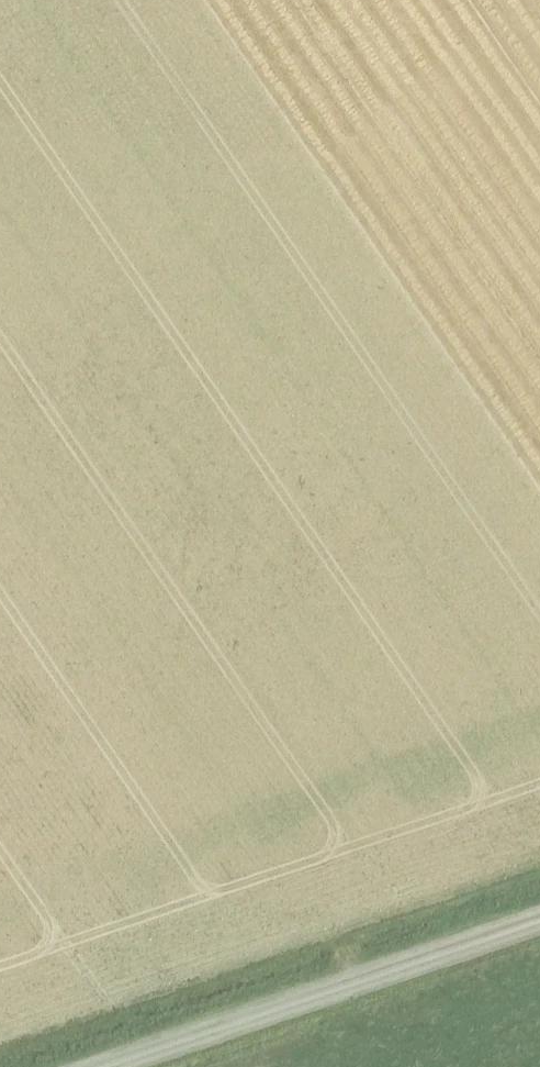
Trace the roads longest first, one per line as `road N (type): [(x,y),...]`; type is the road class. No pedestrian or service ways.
road 1 (unclassified): [(104,1066),(539,921)]

